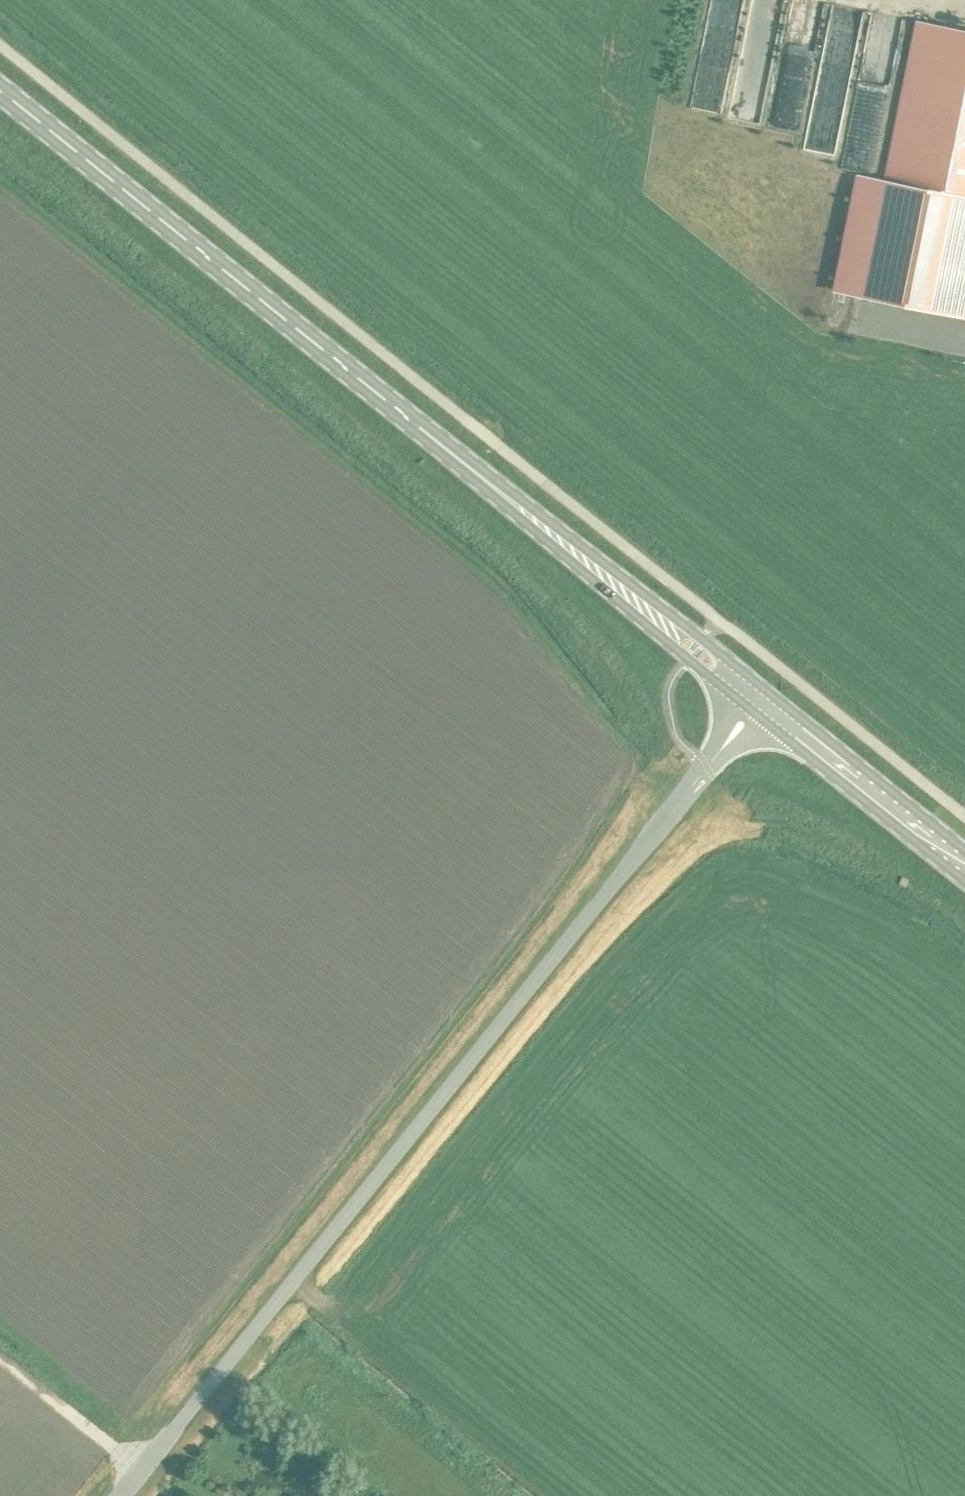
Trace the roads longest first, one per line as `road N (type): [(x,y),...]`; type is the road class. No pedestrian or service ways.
road 1 (unclassified): [(117,1495),(750,708)]
road 2 (primary): [(409,415),(0,92)]
road 3 (primary): [(766,689),(409,415)]
road 4 (primary): [(409,415),(750,708)]
road 5 (primary): [(750,708),(964,880)]
road 6 (primary): [(964,852),(766,689)]

